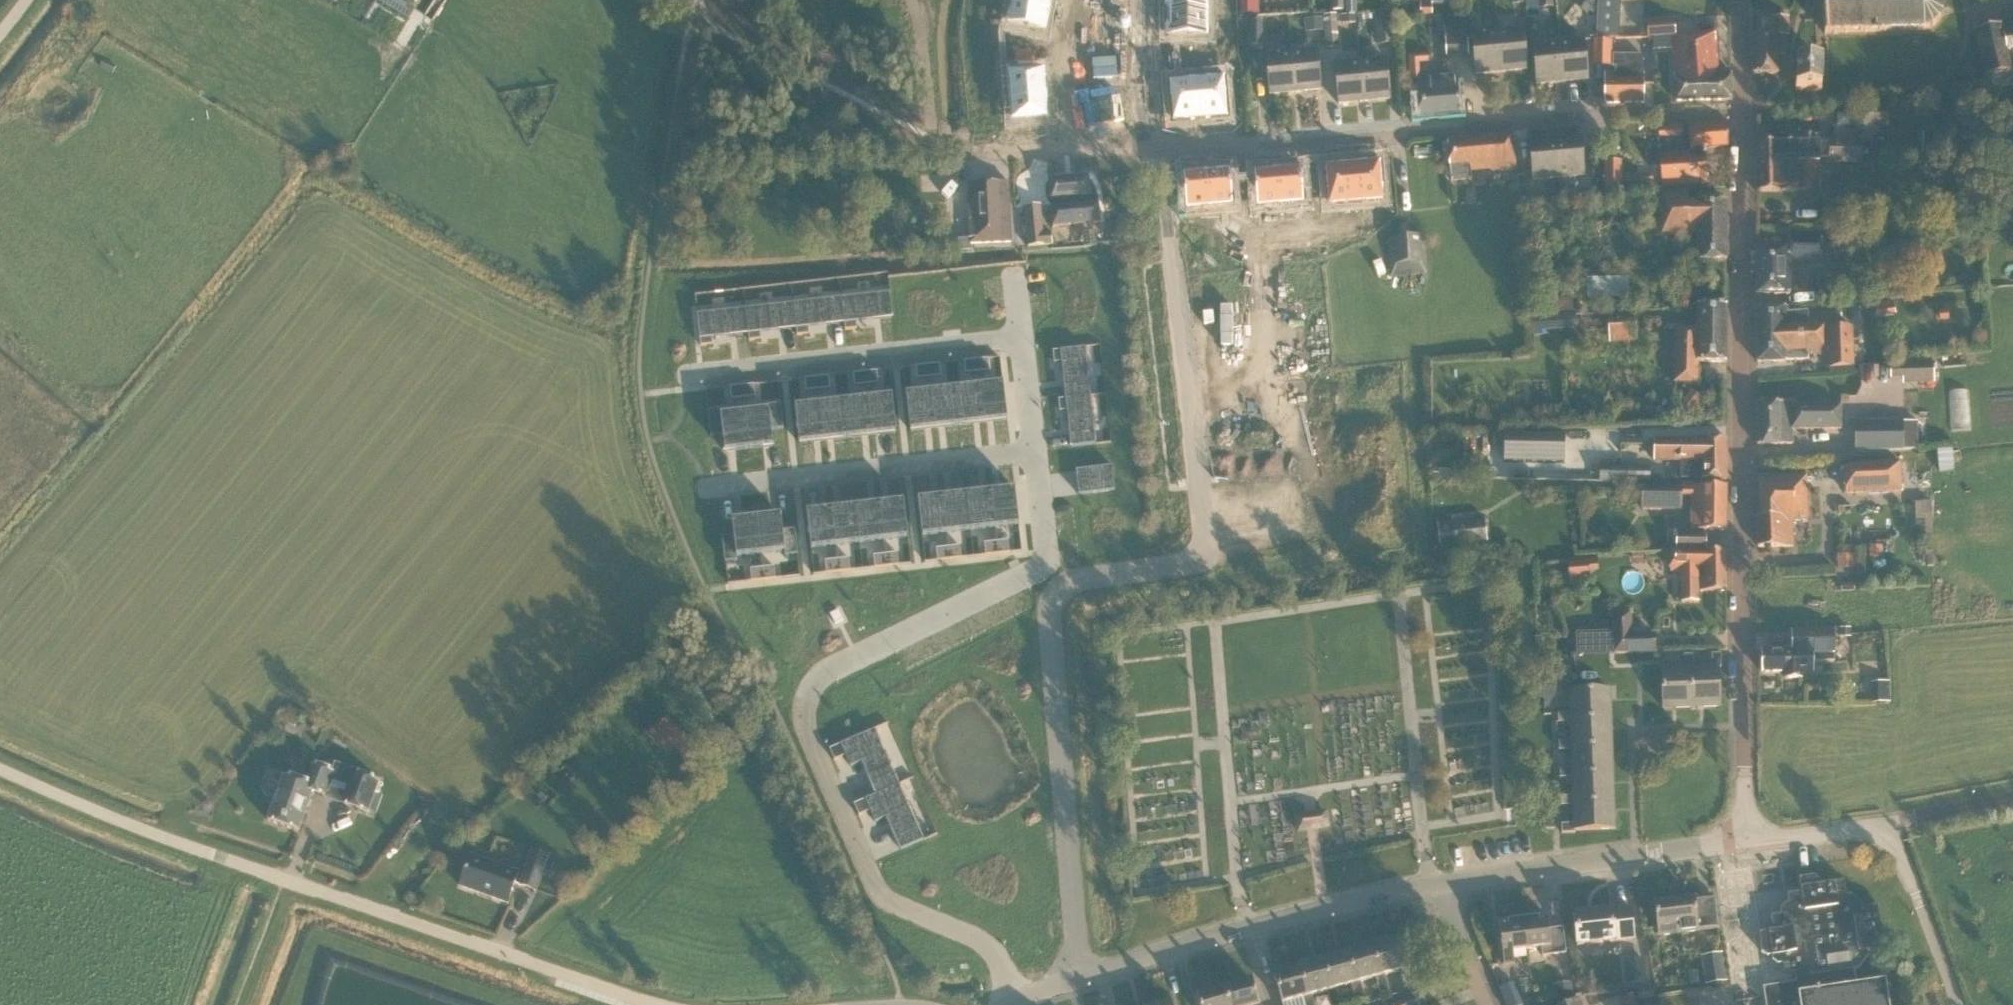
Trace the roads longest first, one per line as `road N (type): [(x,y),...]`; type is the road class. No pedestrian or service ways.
road 1 (residential): [(1017,999),(1000,950),(886,901),(804,714),(818,681),(1051,559),(1038,450)]
road 2 (residential): [(1746,838),(1740,114)]
road 3 (unclassified): [(652,1004),(92,811),(0,770)]
road 4 (residential): [(1143,147),(1740,114)]
road 5 (residential): [(1038,450),(1024,338),(683,376)]
road 6 (unclassified): [(1017,999),(1318,909),(1443,886)]
road 7 (residential): [(705,488),(1038,450)]
road 8 (unclassified): [(1443,886),(1746,838)]
road 9 (unclassified): [(1955,1004),(1915,891),(1881,828)]
road 10 (residential): [(1143,147),(971,152)]
road 11 (unclassified): [(1746,838),(1881,828)]
road 12 (unclassified): [(1881,828),(2012,801)]
road 13 (residential): [(1486,1004),(1443,886)]
road 14 (residential): [(1142,121),(1139,0)]

